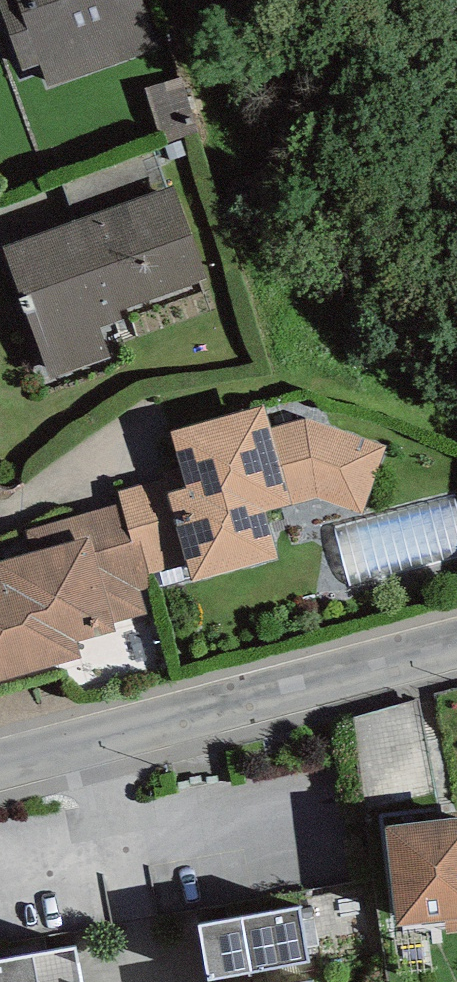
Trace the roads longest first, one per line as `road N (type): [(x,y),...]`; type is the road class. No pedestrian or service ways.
road 1 (residential): [(456,649),(101,750)]
road 2 (residential): [(101,750),(143,981)]

